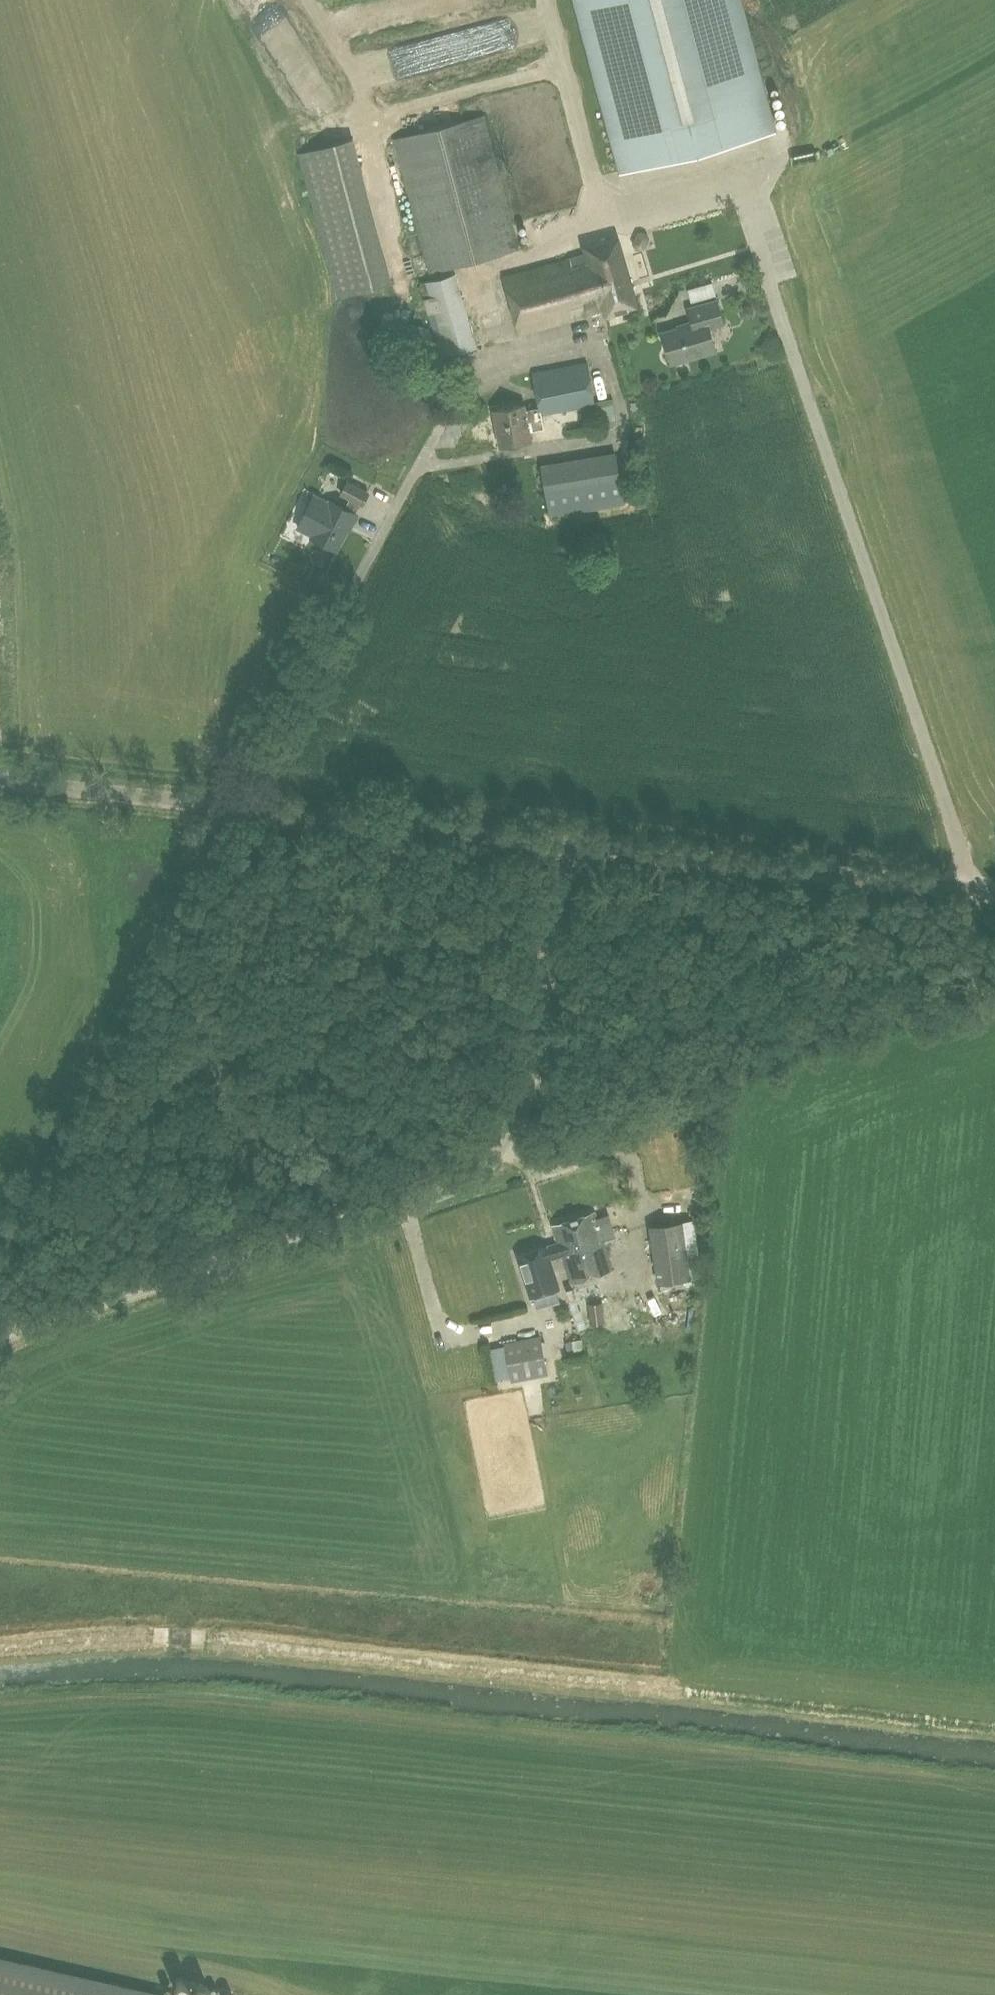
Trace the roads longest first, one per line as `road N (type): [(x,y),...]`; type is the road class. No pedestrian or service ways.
road 1 (unclassified): [(0,1340),(504,1158),(533,1095),(564,839)]
road 2 (track): [(18,1331),(10,1262),(30,1203),(131,999),(240,805)]
road 3 (unclassified): [(564,839),(0,779)]
road 4 (unclassified): [(994,887),(564,839)]

